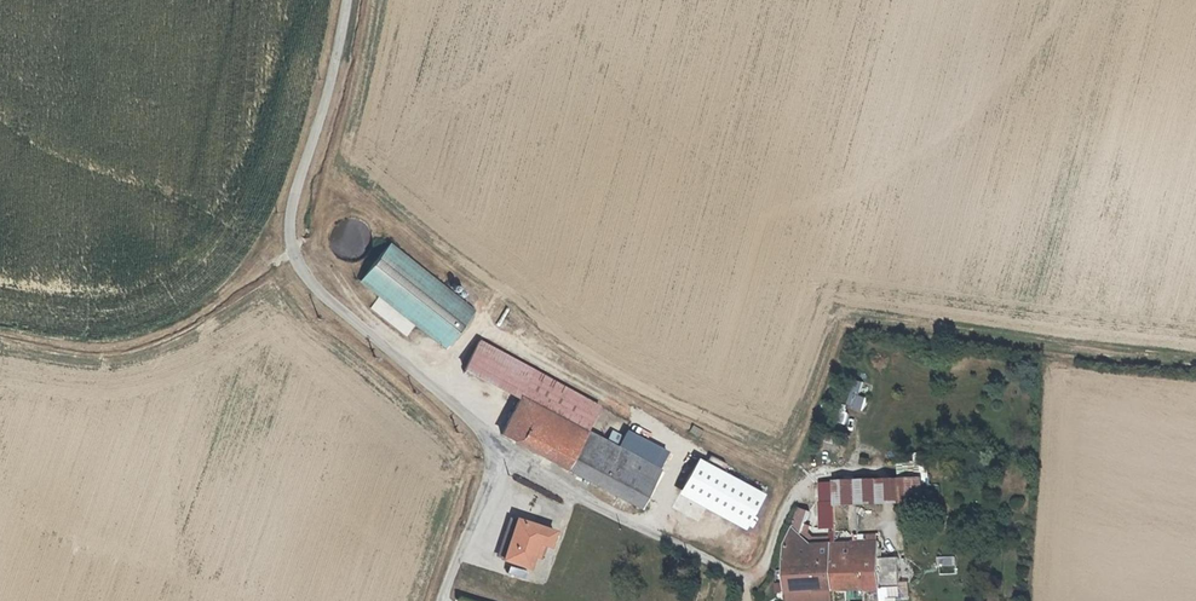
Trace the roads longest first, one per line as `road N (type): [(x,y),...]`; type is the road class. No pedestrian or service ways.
road 1 (unclassified): [(446,600),(492,461),(478,425),(325,296),(300,268),(291,229),(348,0)]
road 2 (track): [(492,461),(550,480),(754,583),(769,557)]

